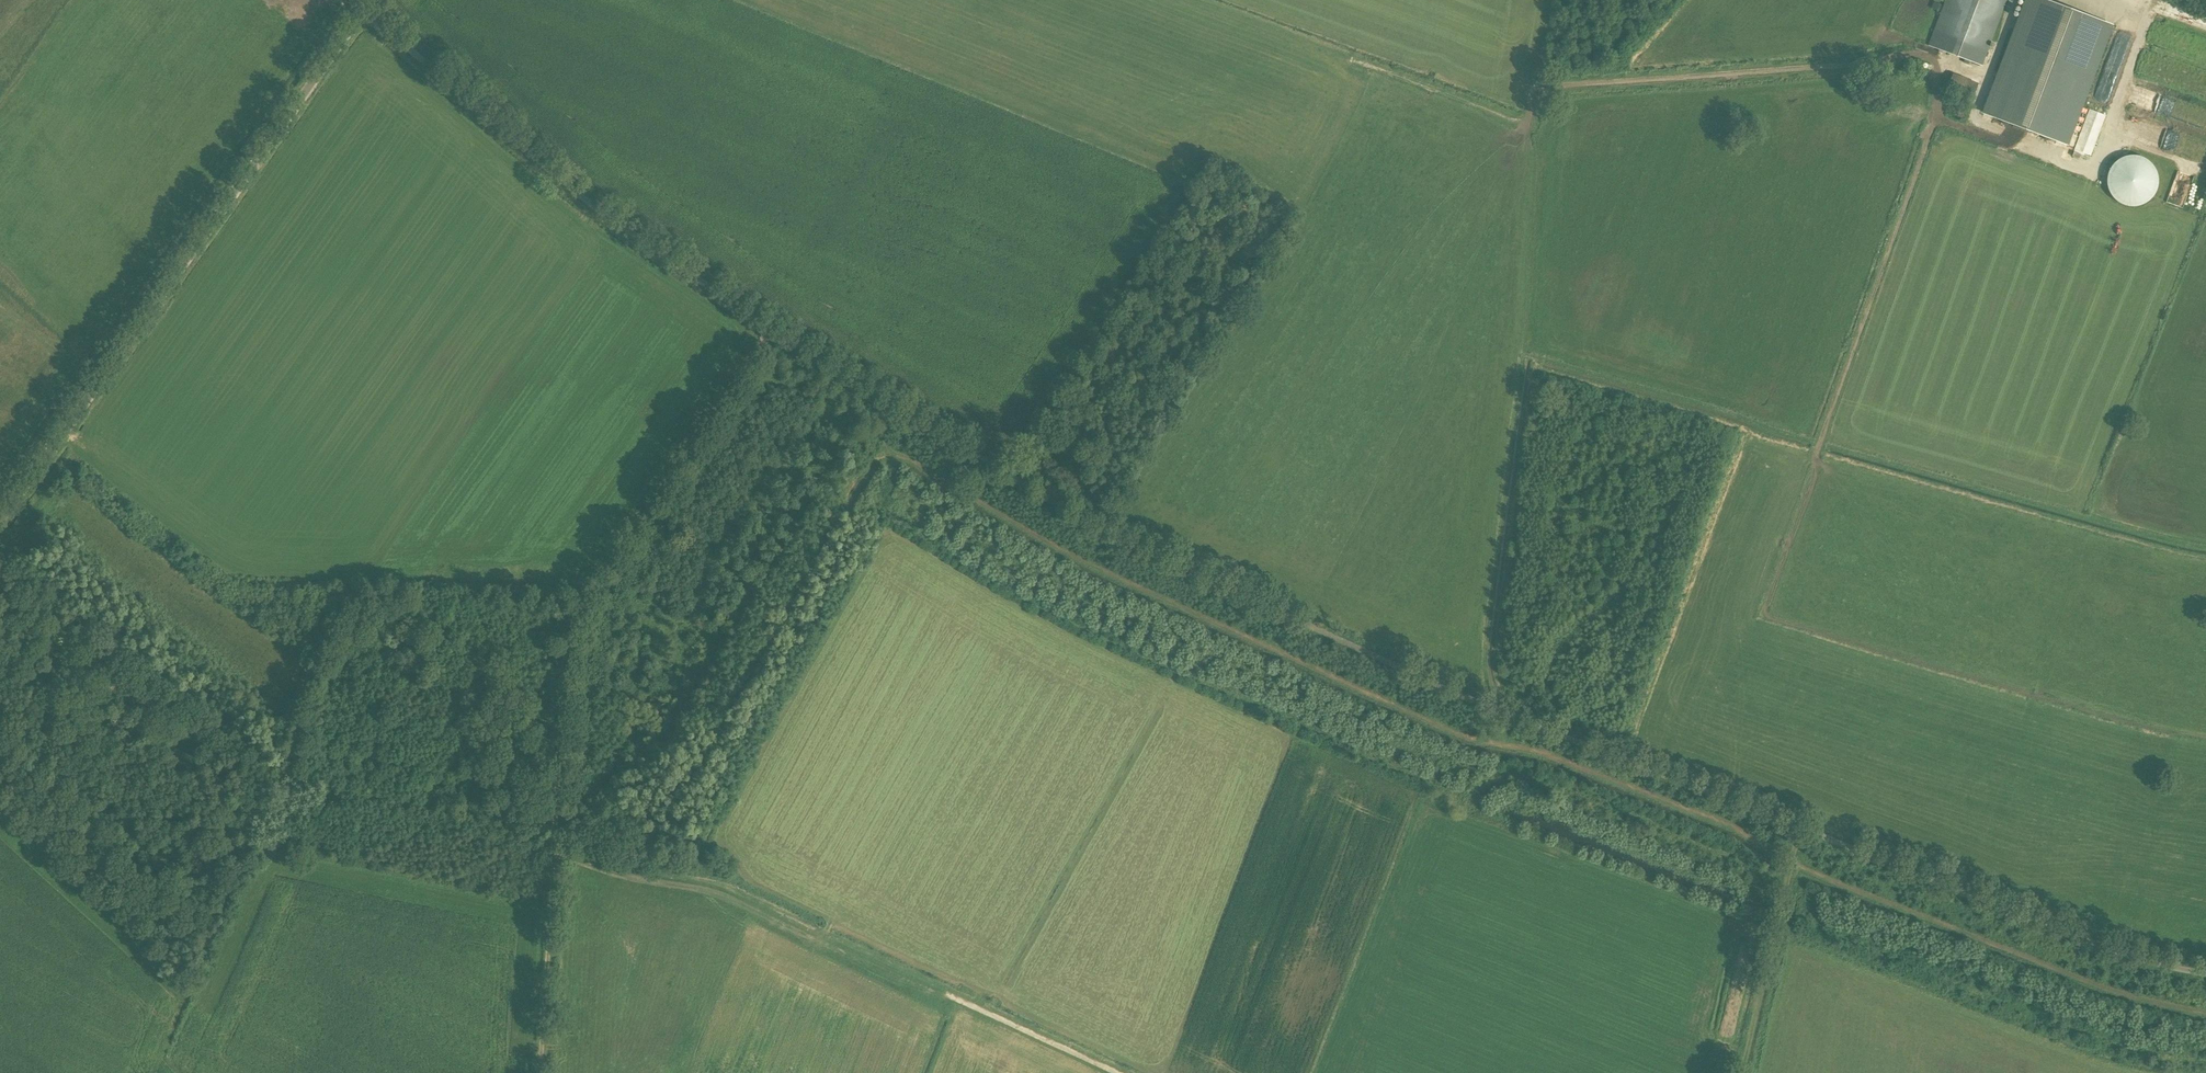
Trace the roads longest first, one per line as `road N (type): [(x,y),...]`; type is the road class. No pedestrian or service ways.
road 1 (unclassified): [(2205,970),(2148,959),(1727,800),(1351,643),(1075,513),(757,328),(489,125),(365,8)]
road 2 (track): [(763,331),(575,618),(542,1072)]
road 3 (unclassified): [(0,521),(365,8)]
road 4 (track): [(1799,827),(1741,1072)]

